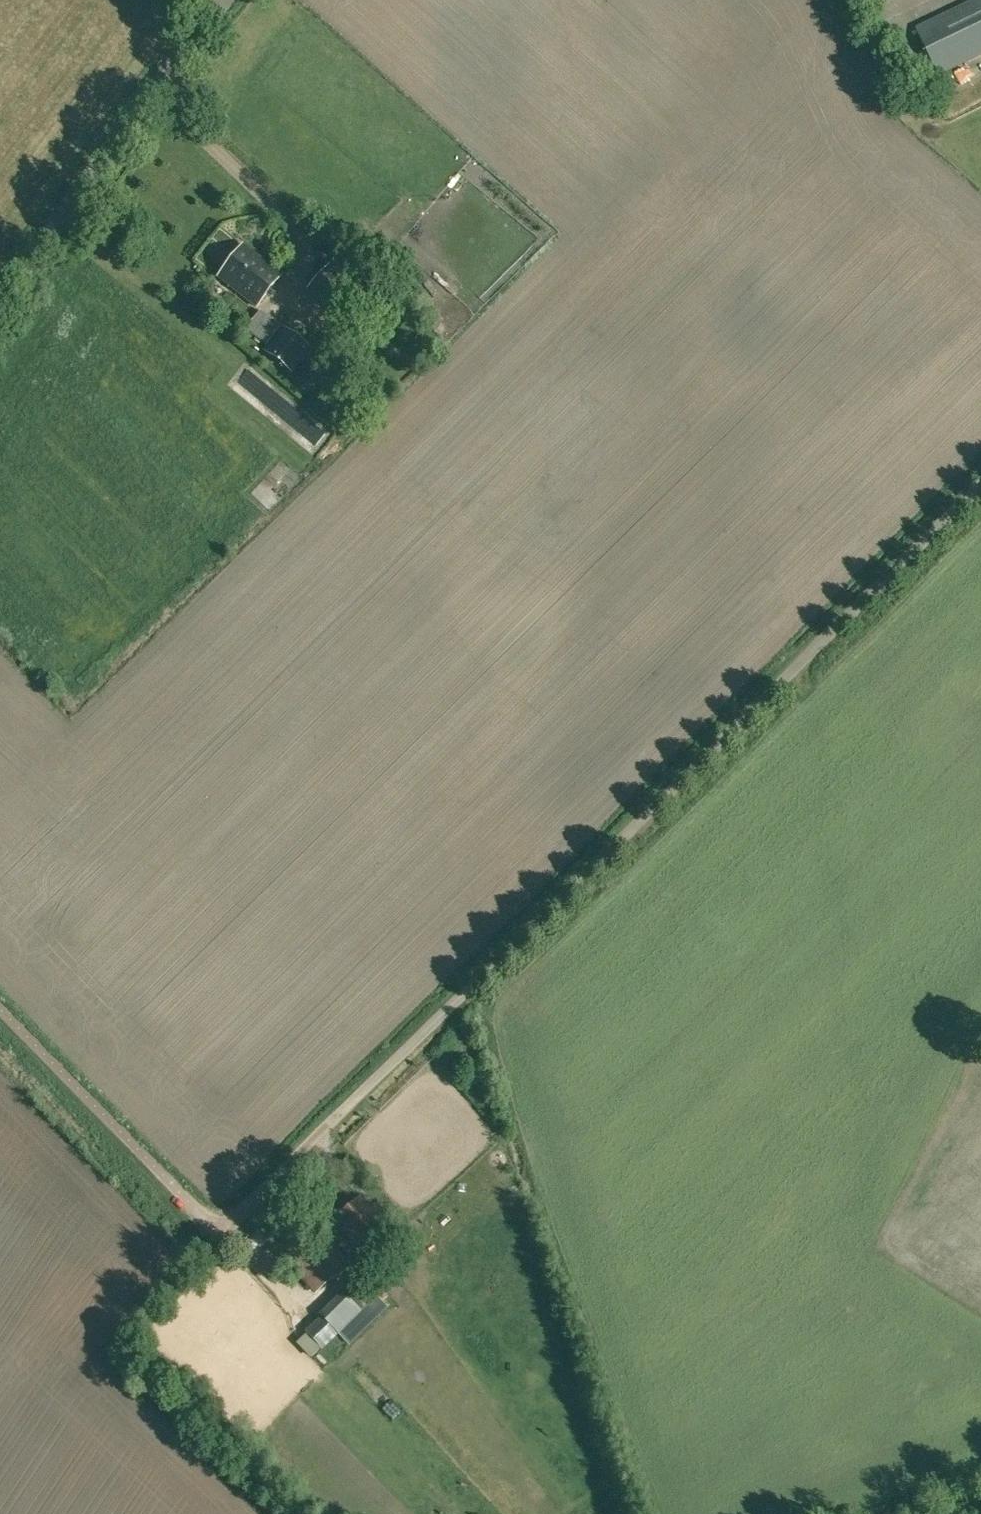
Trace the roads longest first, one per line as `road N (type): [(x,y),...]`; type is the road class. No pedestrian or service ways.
road 1 (unclassified): [(226,1226),(980,485)]
road 2 (unclassified): [(0,301),(223,0)]

